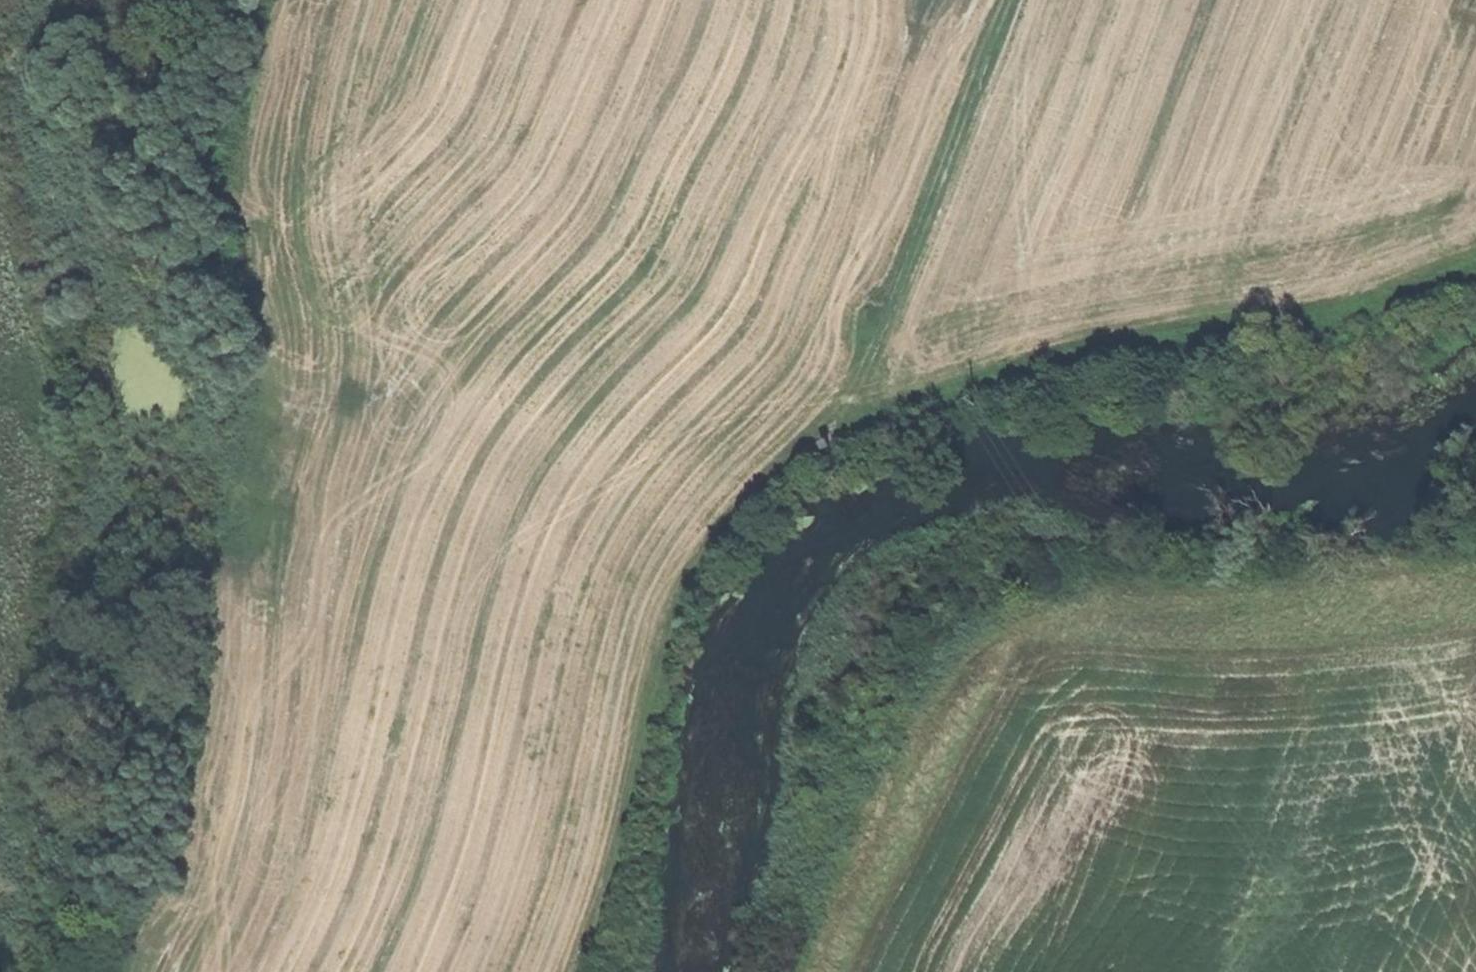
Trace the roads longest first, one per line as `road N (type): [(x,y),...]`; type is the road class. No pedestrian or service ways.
road 1 (track): [(1014,0),(865,379),(686,583),(657,668),(633,819),(579,971)]

